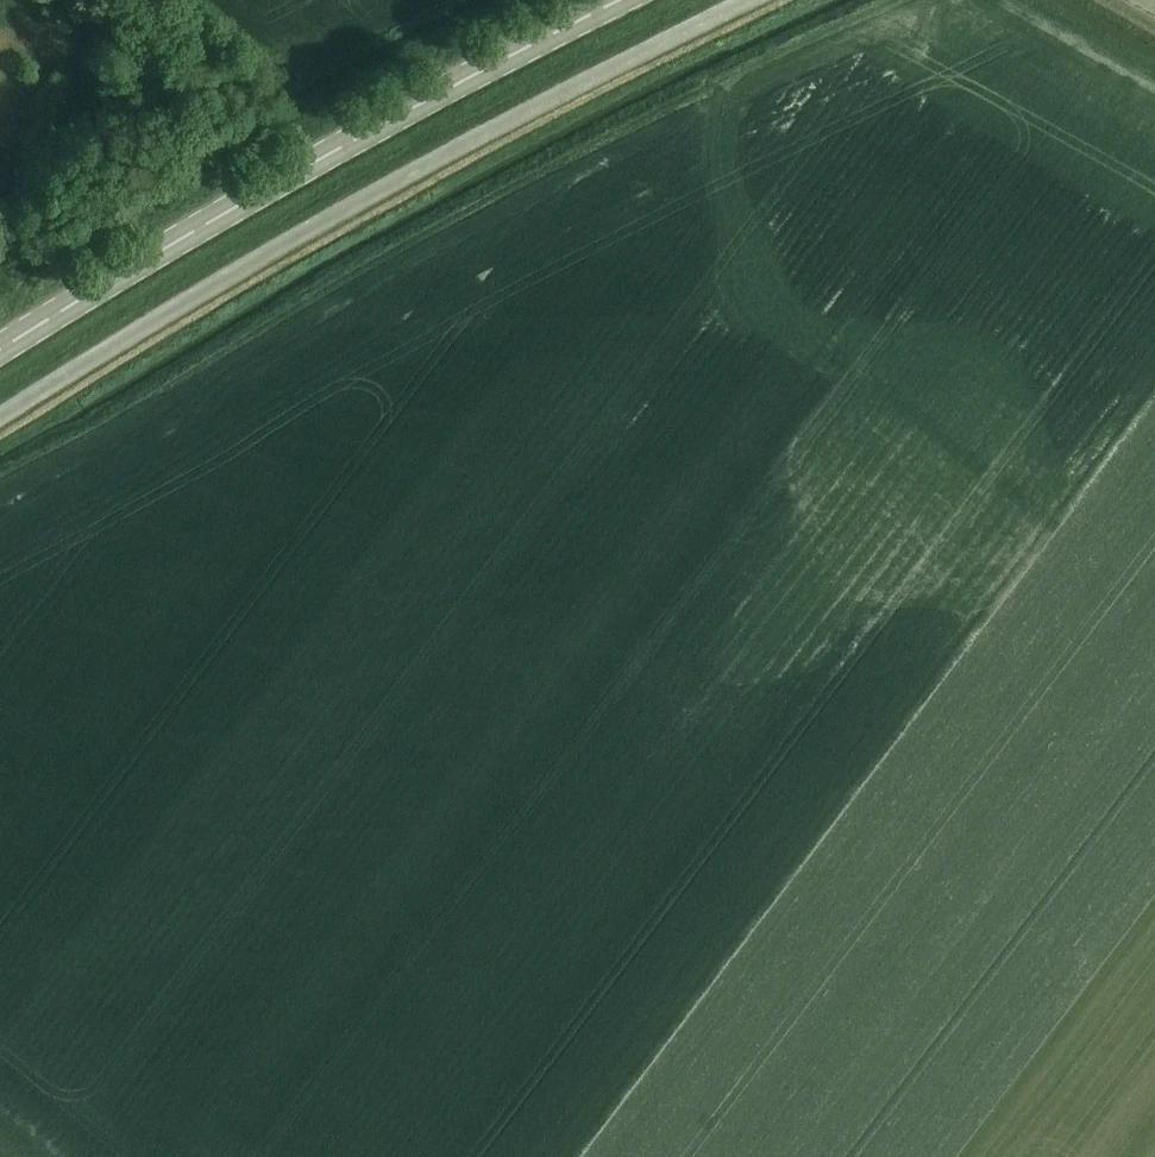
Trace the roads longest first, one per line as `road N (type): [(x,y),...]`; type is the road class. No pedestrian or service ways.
road 1 (unclassified): [(0,413),(240,266),(749,0)]
road 2 (tertiary): [(0,348),(389,119),(618,0)]

